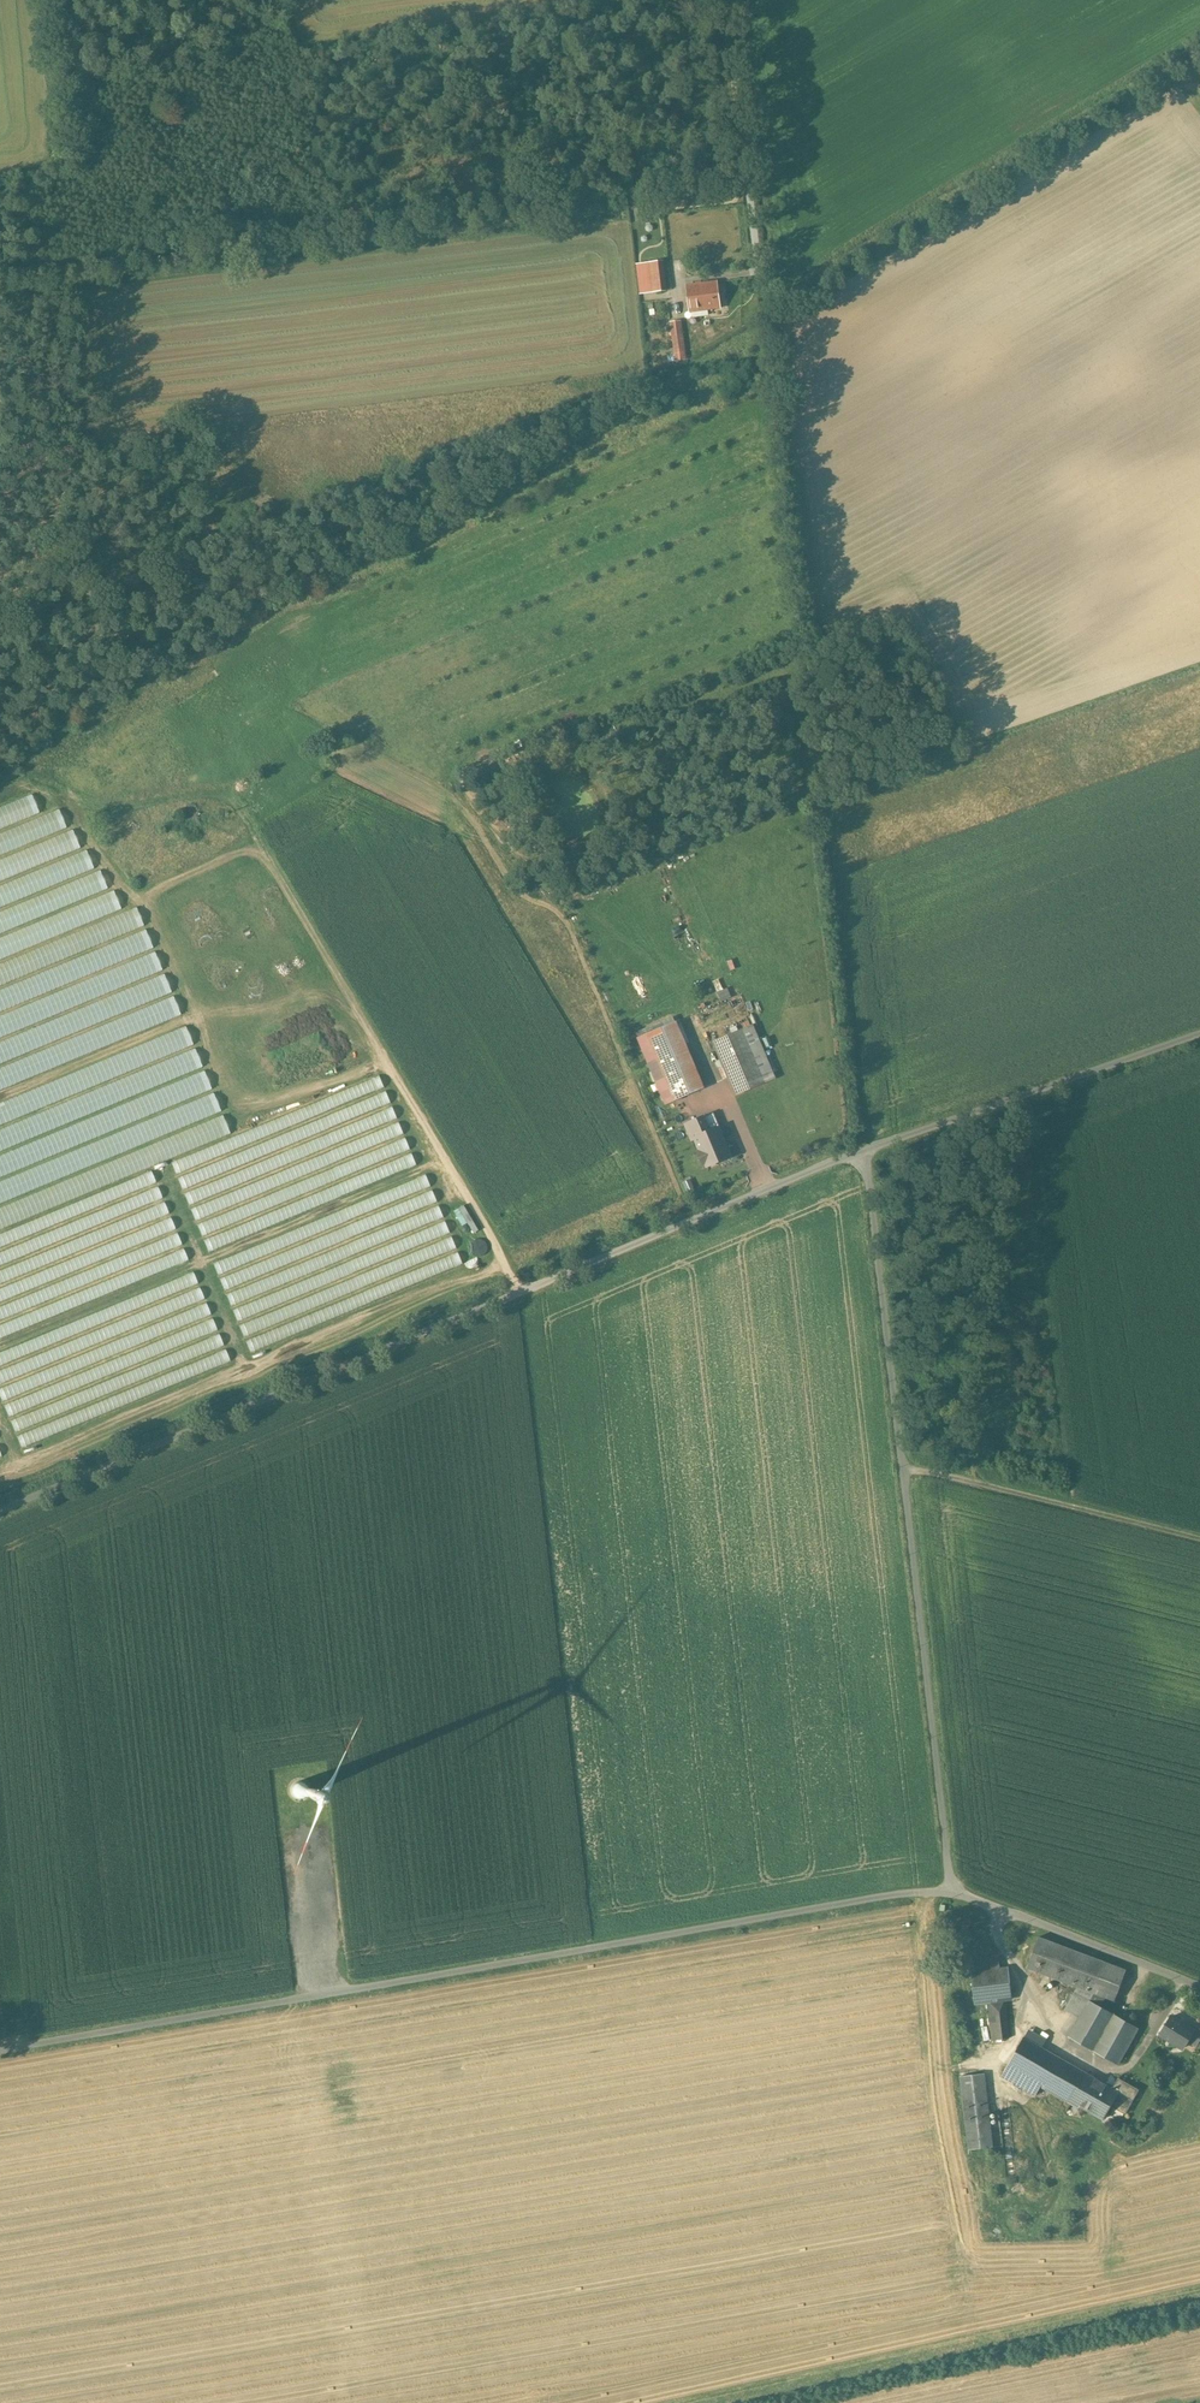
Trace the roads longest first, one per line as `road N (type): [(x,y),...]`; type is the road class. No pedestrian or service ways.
road 1 (unclassified): [(952,1892),(916,1891),(0,2048)]
road 2 (unclassified): [(0,1506),(864,1152)]
road 3 (unclassified): [(952,1892),(864,1152)]
road 4 (track): [(520,1292),(444,1169),(0,1352)]
road 5 (unclassified): [(864,1152),(1199,1035)]
road 6 (track): [(904,1469),(1199,1540)]
road 7 (unclassified): [(1199,1990),(952,1892)]

